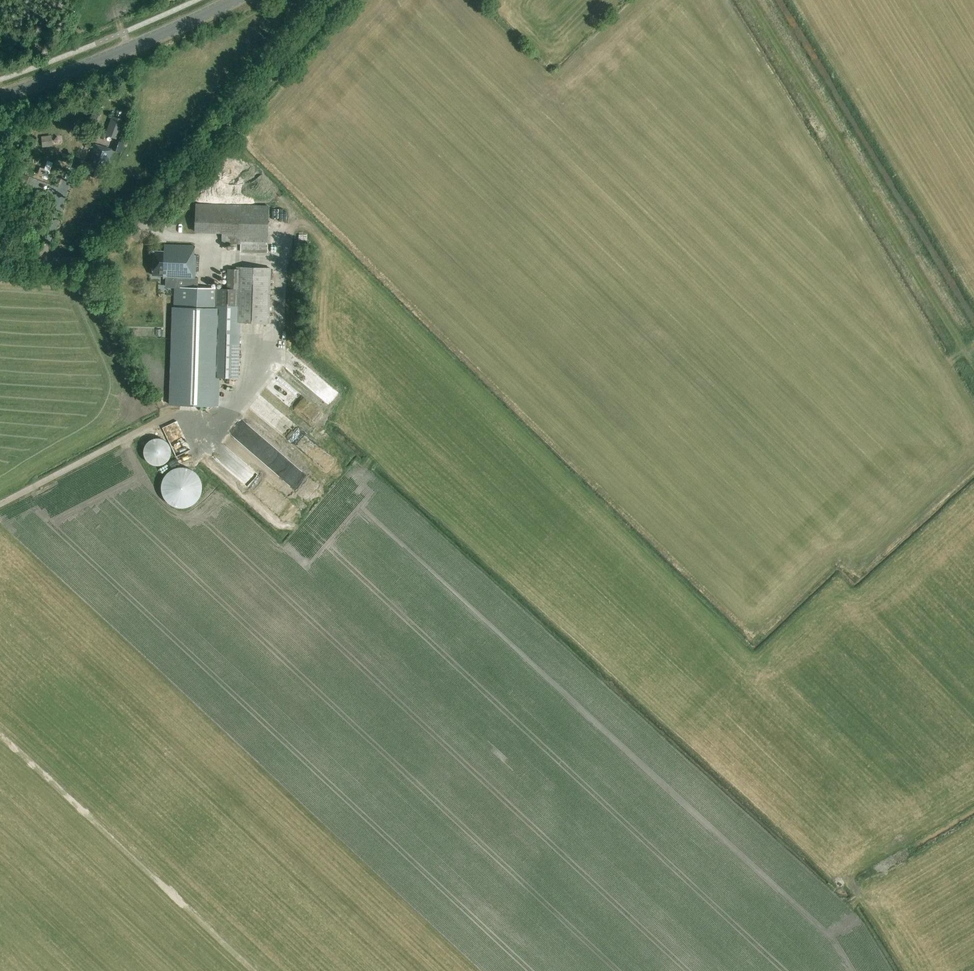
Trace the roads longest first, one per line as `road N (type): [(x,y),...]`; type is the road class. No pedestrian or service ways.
road 1 (unclassified): [(341,0),(107,252),(69,262),(0,257)]
road 2 (tertiary): [(0,95),(232,0)]

